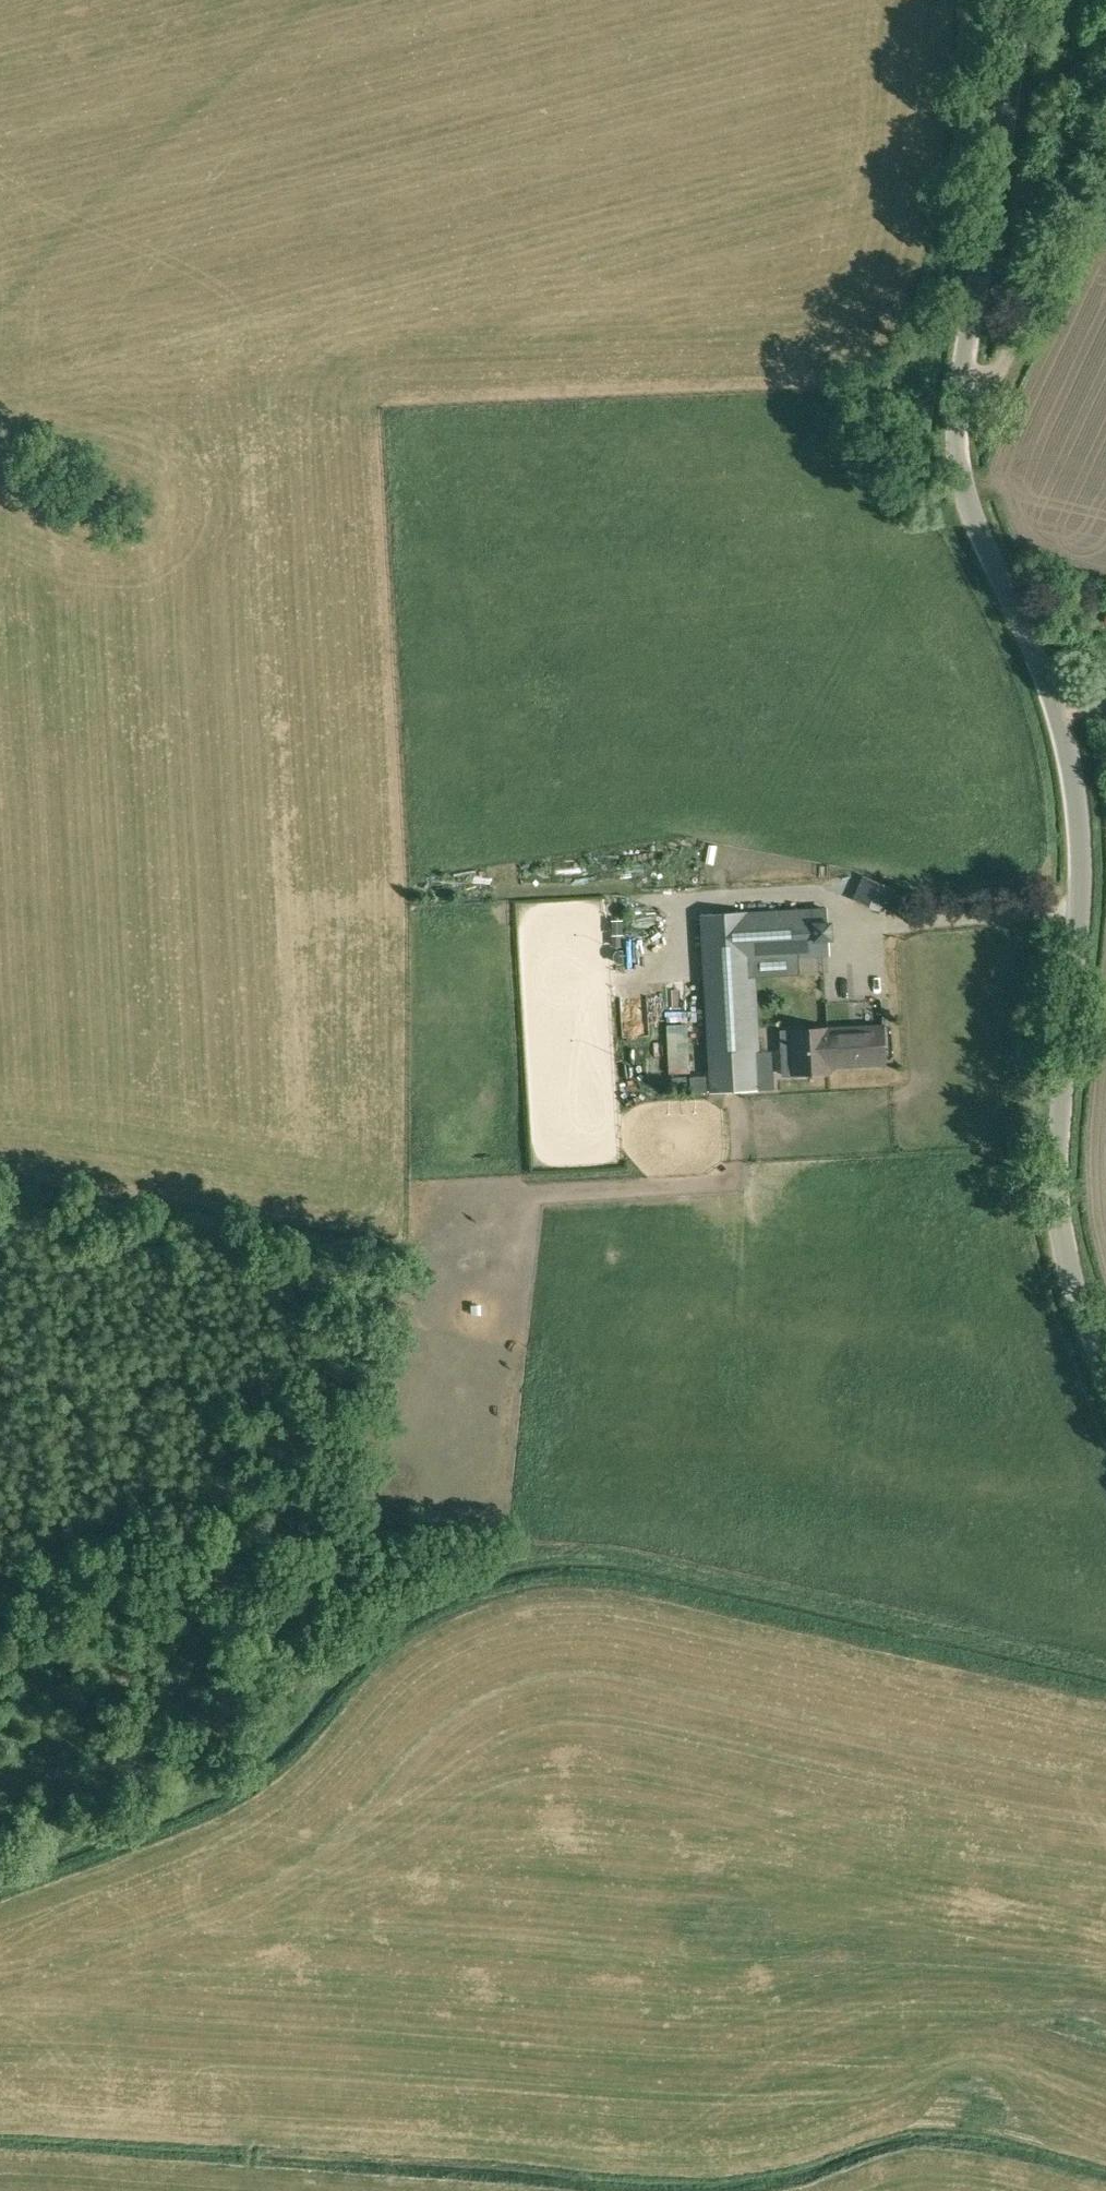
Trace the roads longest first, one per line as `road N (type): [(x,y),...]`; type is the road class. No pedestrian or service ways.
road 1 (unclassified): [(1105,1365),(1062,1224),(1081,901),(1079,805),(1064,718),(973,512),(963,466),(962,400),(1022,0)]
road 2 (track): [(1105,1669),(663,1562),(570,1550),(490,1562),(374,1622),(265,1751),(191,1794),(0,1864)]

